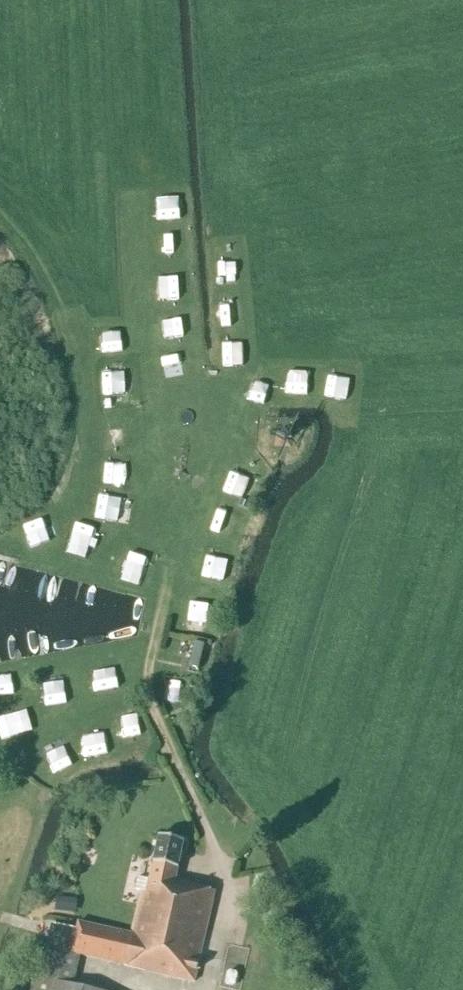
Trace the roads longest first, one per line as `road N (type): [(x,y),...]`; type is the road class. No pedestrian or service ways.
road 1 (track): [(167,593),(150,693),(176,764)]

